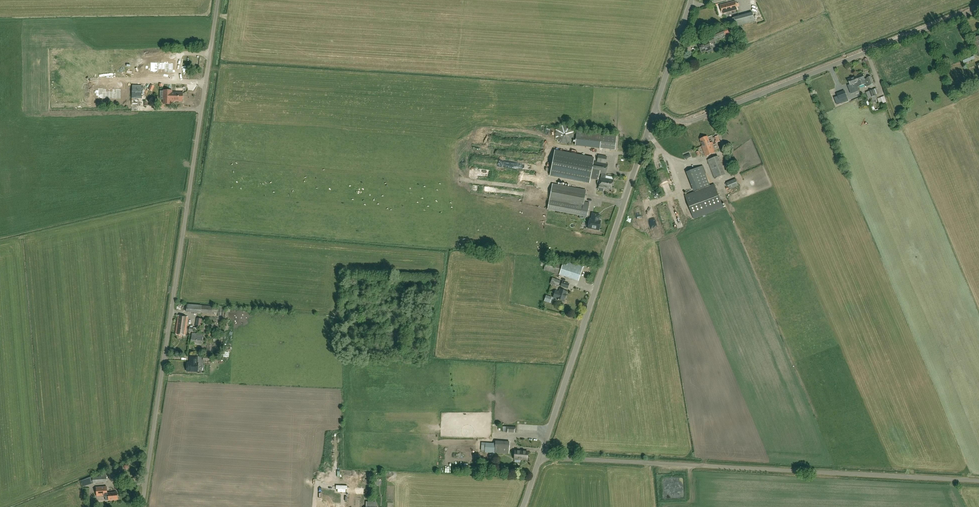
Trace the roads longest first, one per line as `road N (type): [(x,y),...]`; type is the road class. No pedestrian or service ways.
road 1 (unclassified): [(978,481),(542,455)]
road 2 (unclassified): [(142,506),(206,83)]
road 3 (unclassified): [(542,455),(654,114)]
road 4 (unclassified): [(654,114),(689,122),(978,8)]
road 5 (unclassified): [(654,114),(691,0)]

